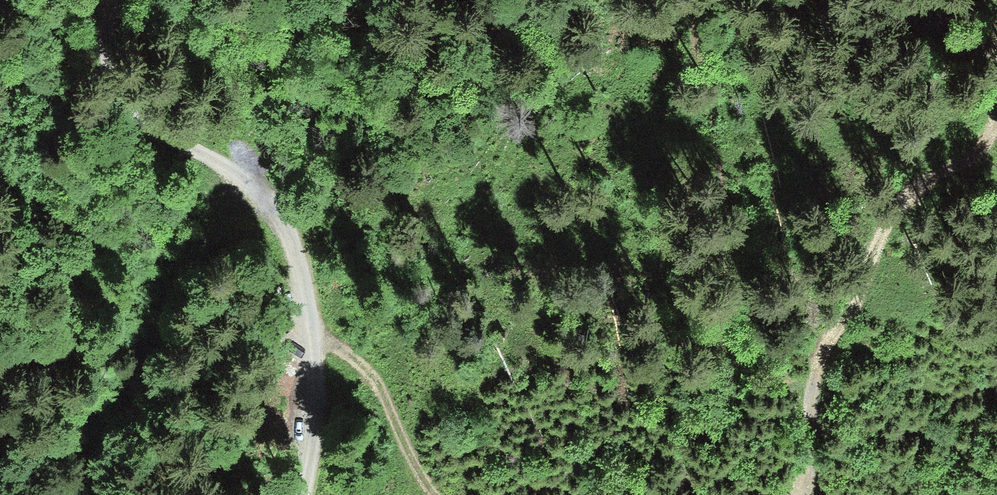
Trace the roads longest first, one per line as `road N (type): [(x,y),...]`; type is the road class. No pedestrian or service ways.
road 1 (track): [(328,340),(272,200),(229,166),(136,116),(116,87),(117,0)]
road 2 (track): [(887,251),(809,388),(809,494)]
road 3 (track): [(440,494),(411,454),(388,393),(328,340)]
road 4 (track): [(887,251),(906,203),(928,175),(974,150),(996,115)]
road 5 (track): [(304,494),(328,340)]

